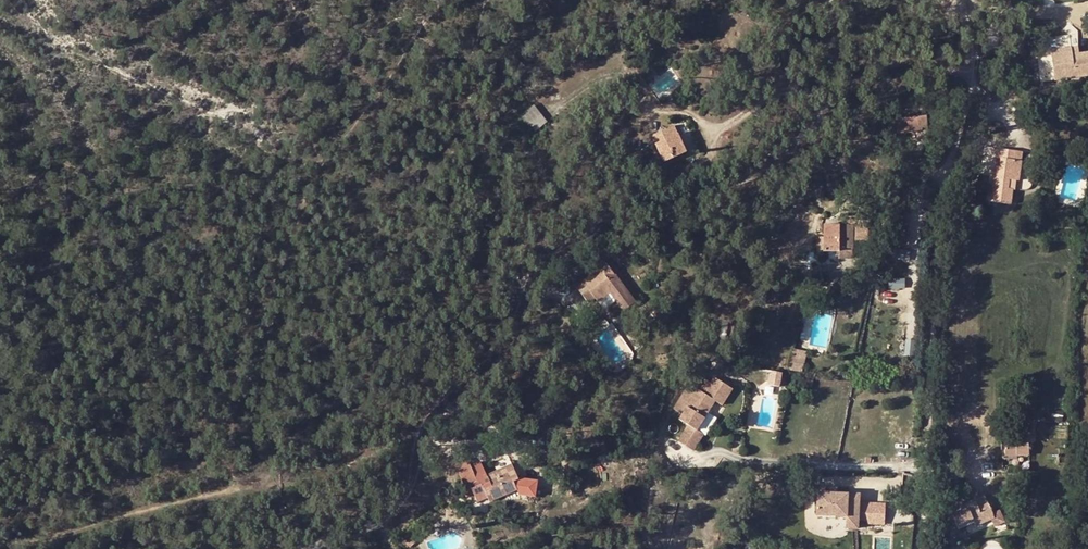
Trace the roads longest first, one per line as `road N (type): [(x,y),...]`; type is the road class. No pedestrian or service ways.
road 1 (residential): [(302,548),(368,527),(404,496),(427,425),(511,337),(533,278),(554,254),(589,232),(737,181),(814,127),(815,100),(790,89)]
road 2 (residential): [(922,548),(939,243),(971,75),(962,0)]

